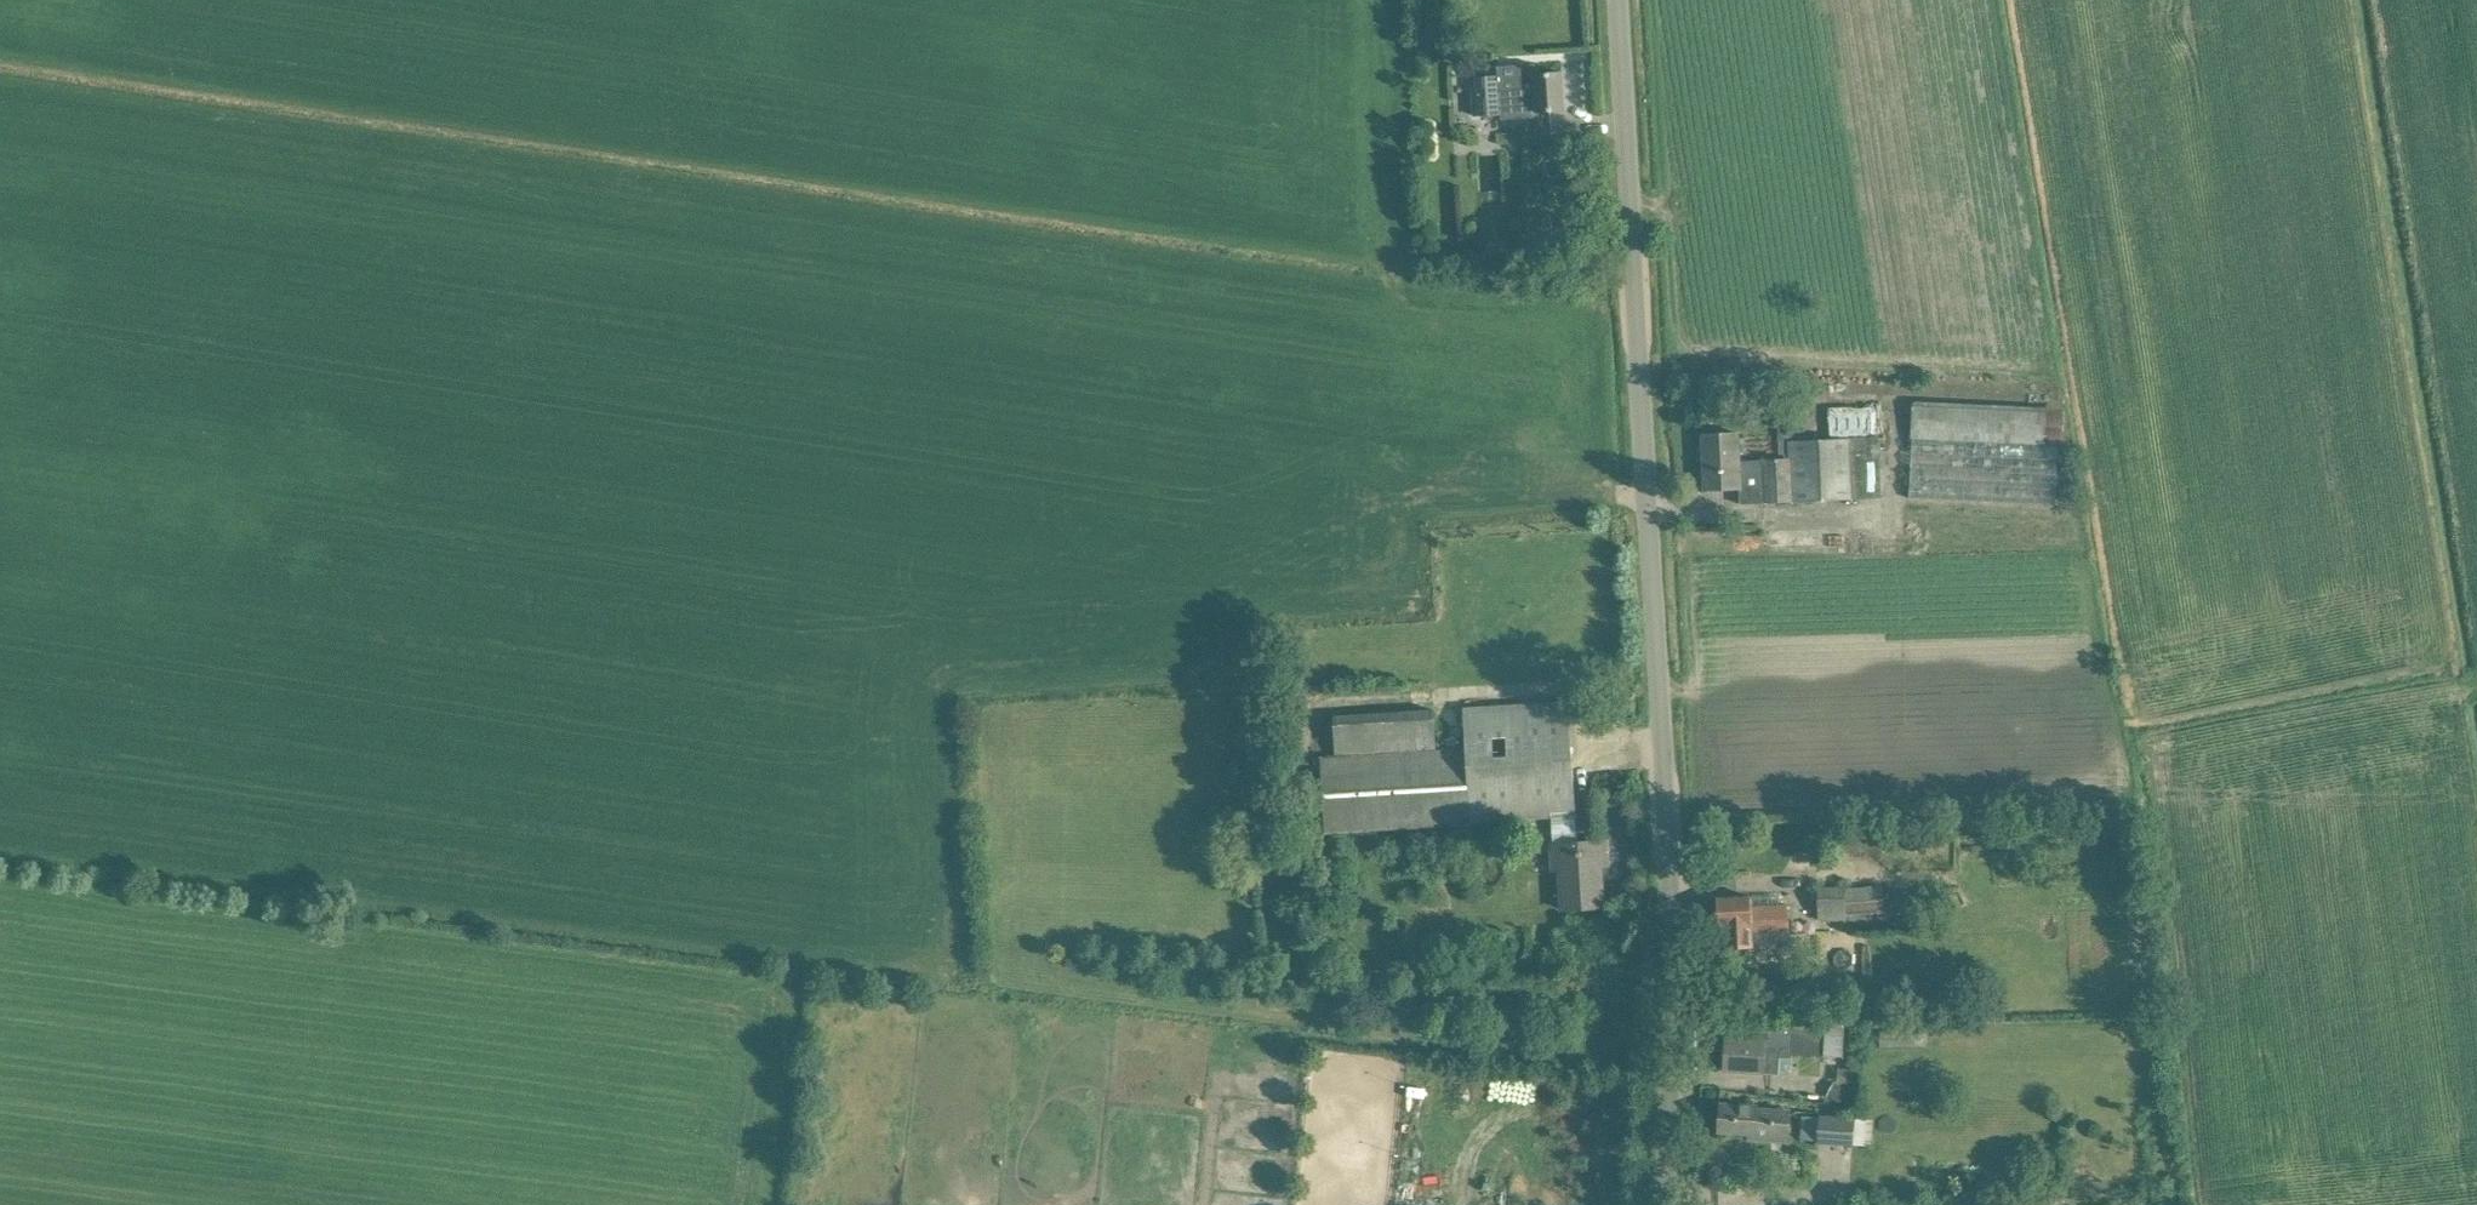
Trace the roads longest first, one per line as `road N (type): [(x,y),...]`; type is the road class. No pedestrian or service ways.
road 1 (unclassified): [(1680,1204),(1673,751),(1619,0)]

